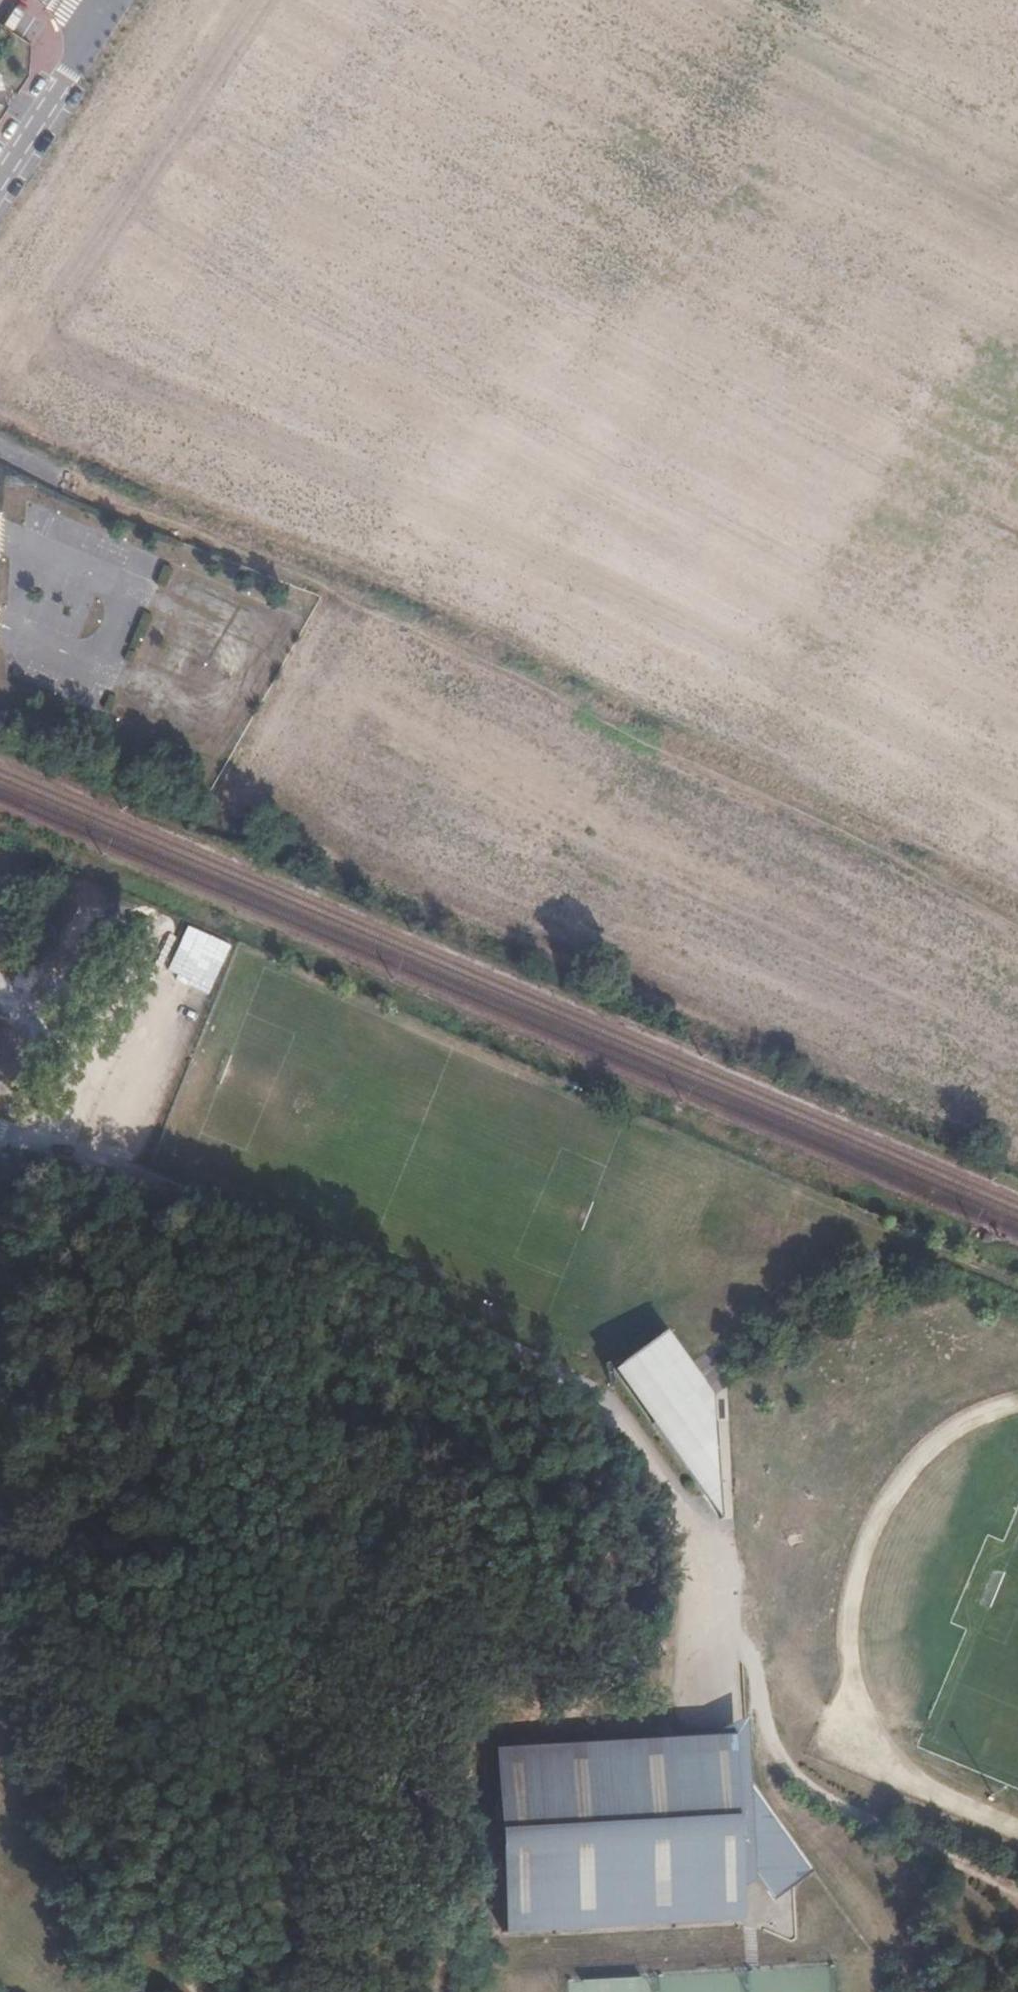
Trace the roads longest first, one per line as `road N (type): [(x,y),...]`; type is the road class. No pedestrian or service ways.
road 1 (residential): [(0,184),(104,20)]
road 2 (residential): [(131,1174),(0,1129)]

